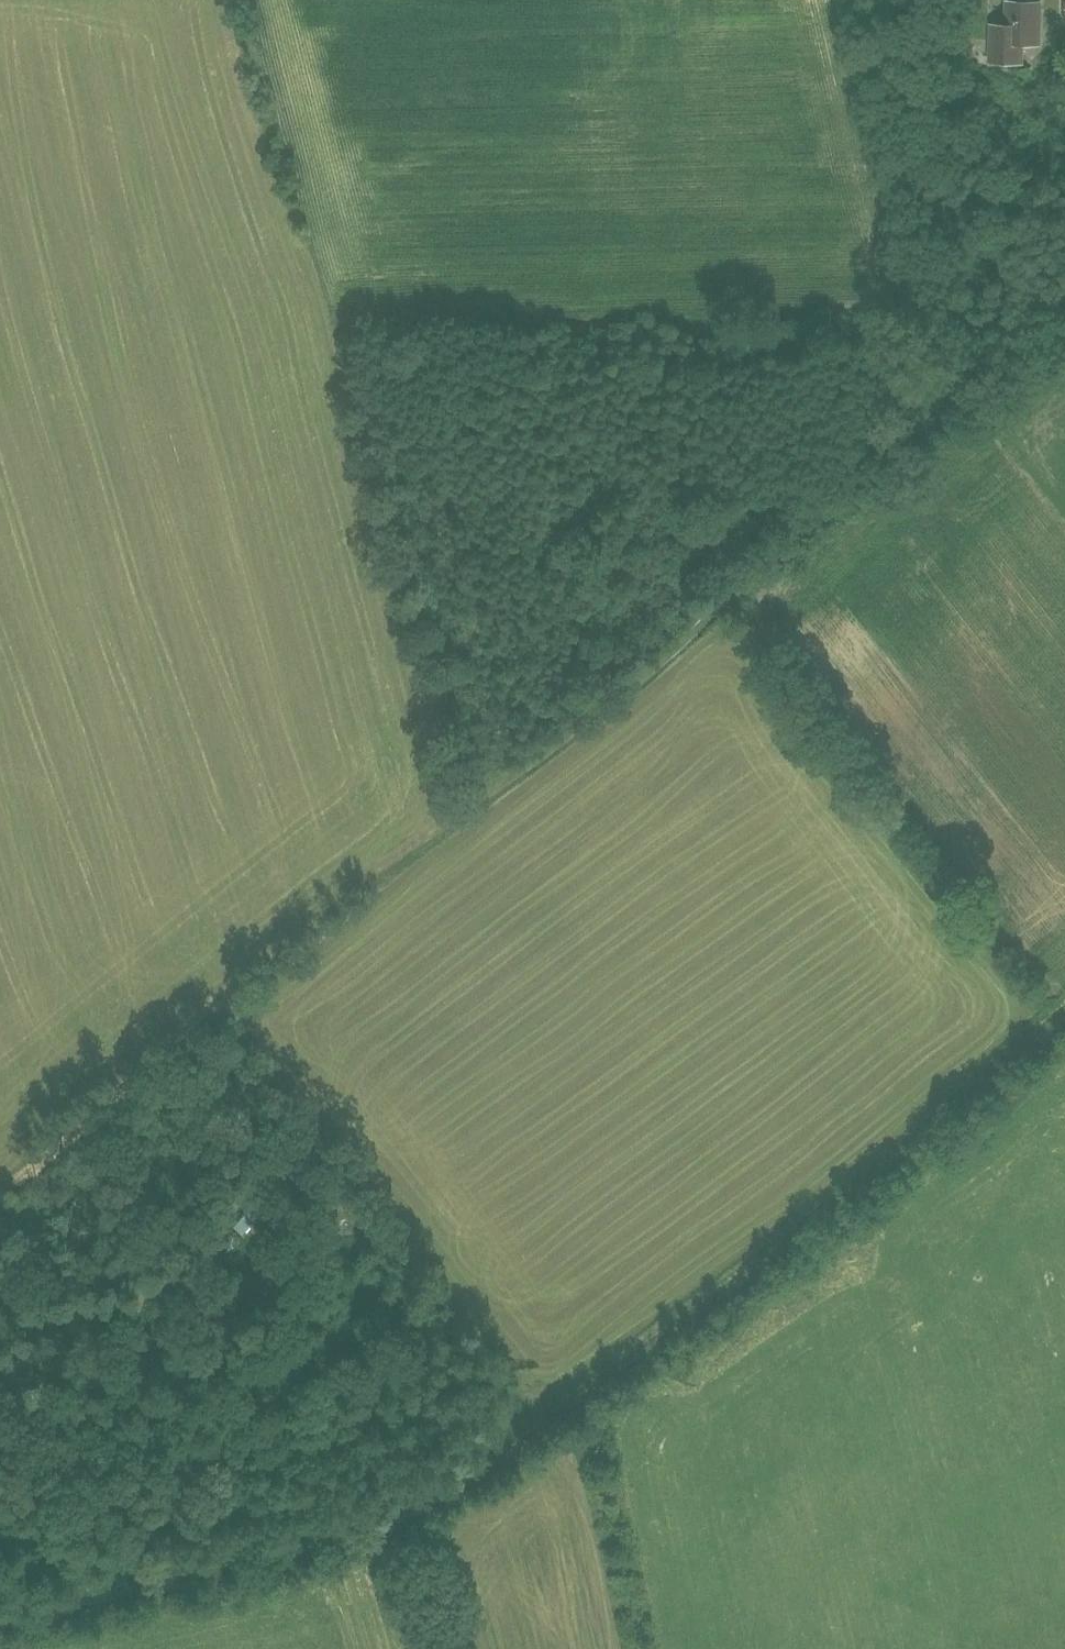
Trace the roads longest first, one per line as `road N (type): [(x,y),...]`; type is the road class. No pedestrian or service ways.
road 1 (track): [(1064,311),(678,650),(195,1029),(0,1198)]

